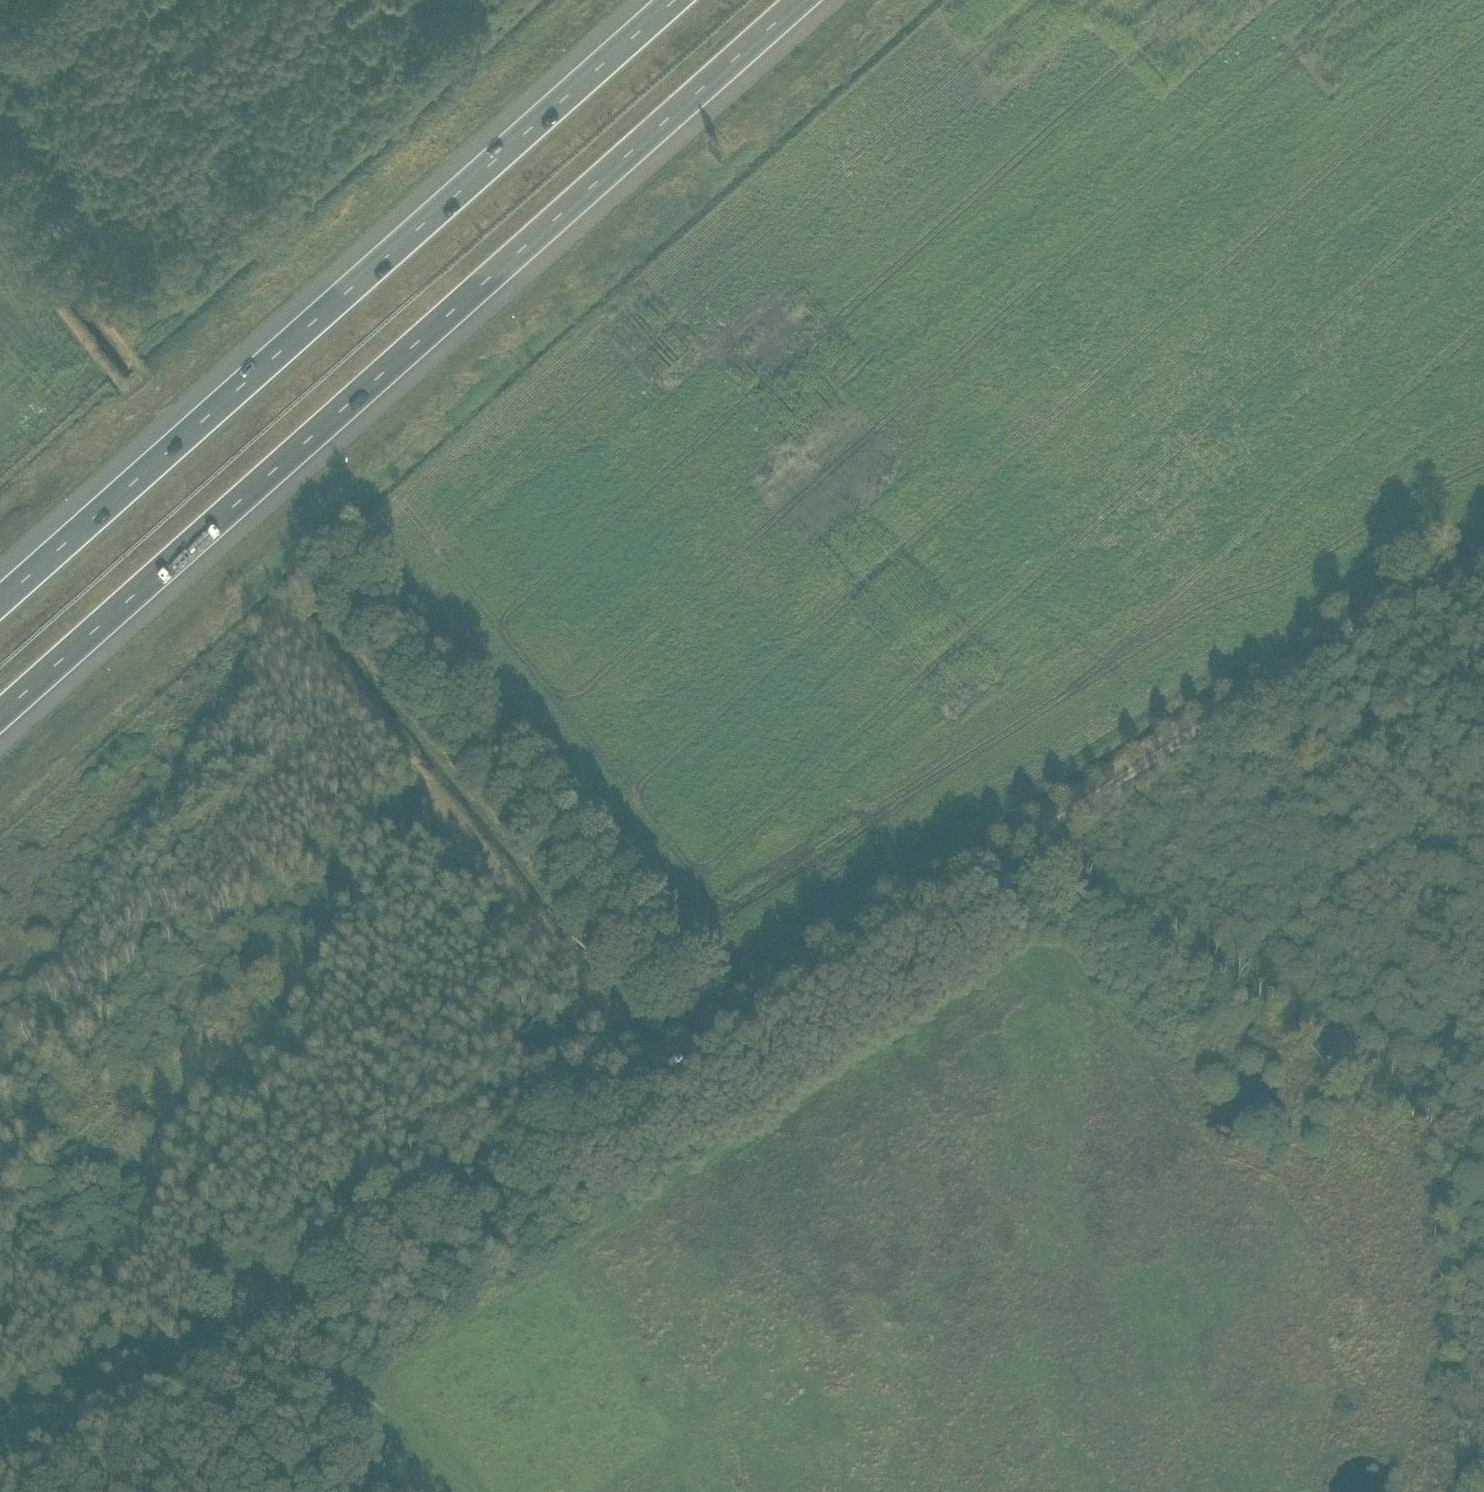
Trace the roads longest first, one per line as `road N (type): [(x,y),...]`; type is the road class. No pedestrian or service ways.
road 1 (track): [(1463,567),(636,1086),(303,1315),(0,1469)]
road 2 (motorway): [(0,716),(803,0)]
road 3 (motorway): [(672,0),(0,600)]

